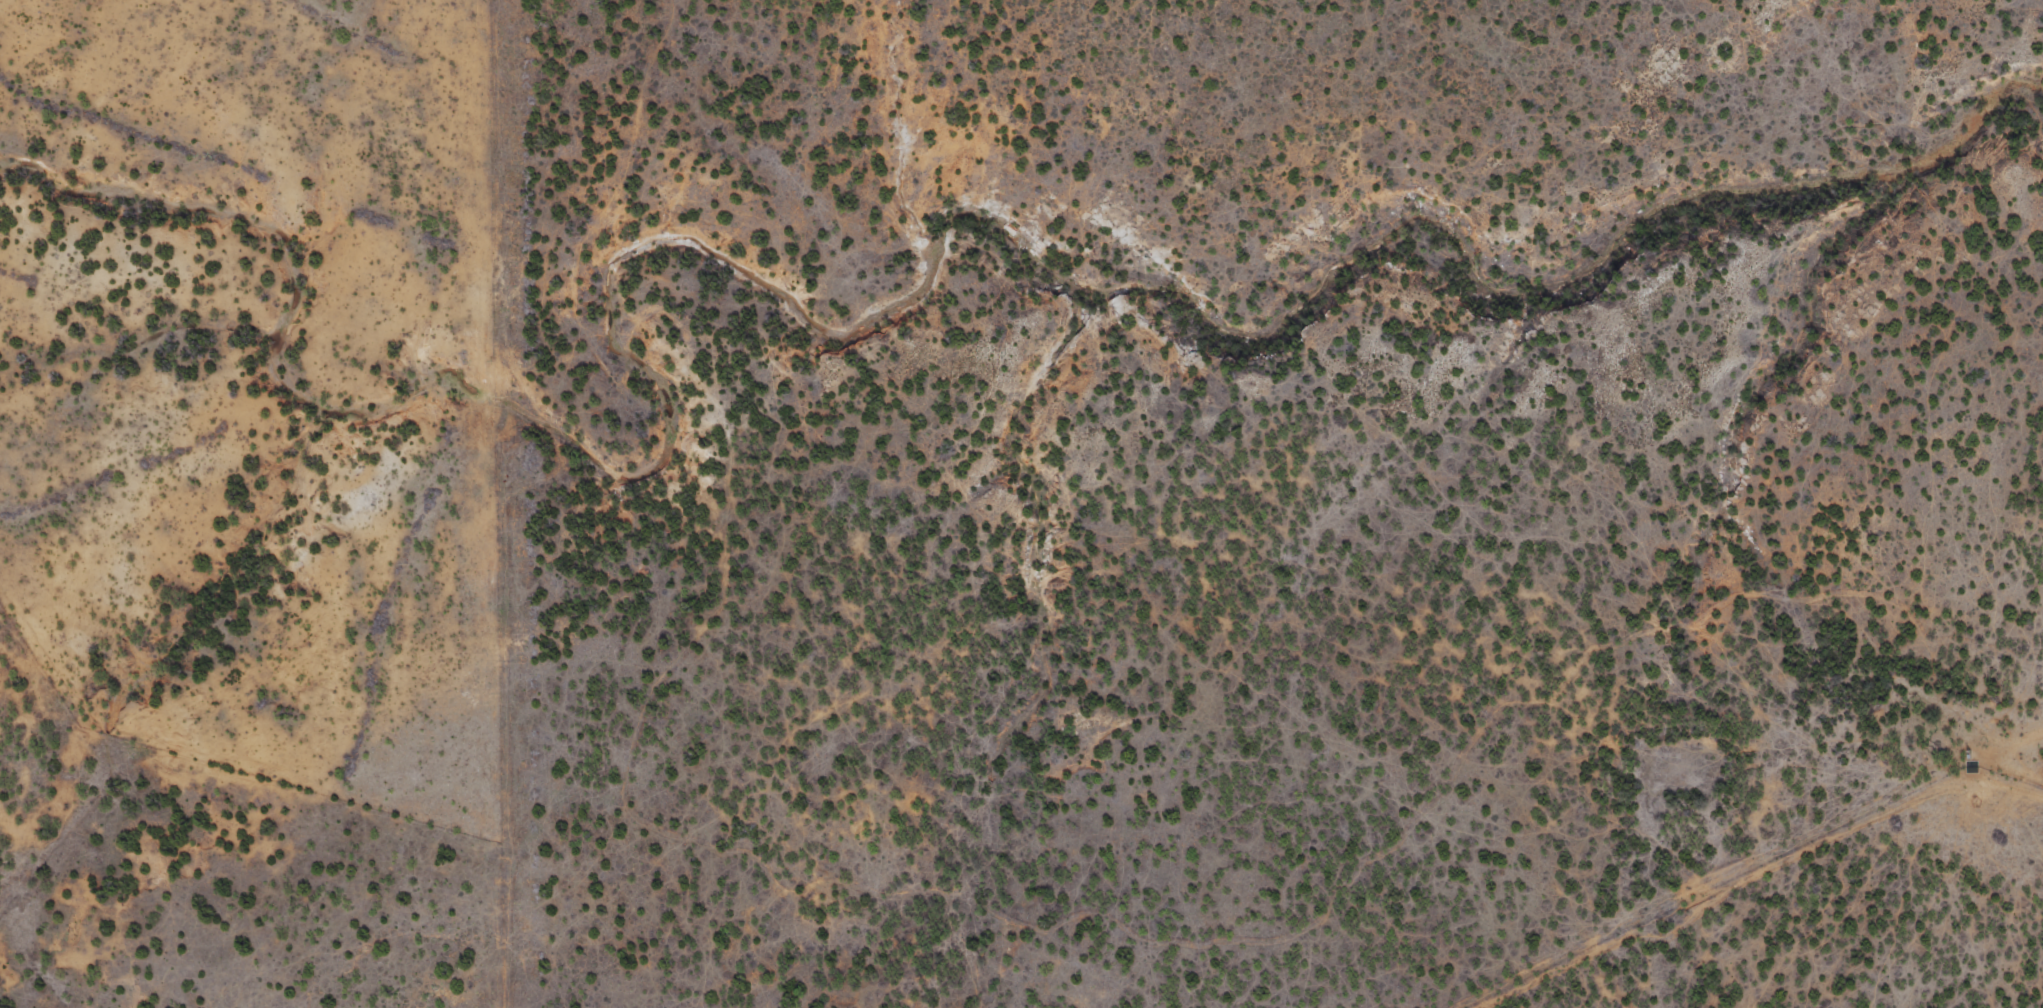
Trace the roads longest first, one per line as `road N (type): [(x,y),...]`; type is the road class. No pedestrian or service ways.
road 1 (residential): [(2042,783),(1953,794),(1845,763),(1794,789),(1806,1007)]

